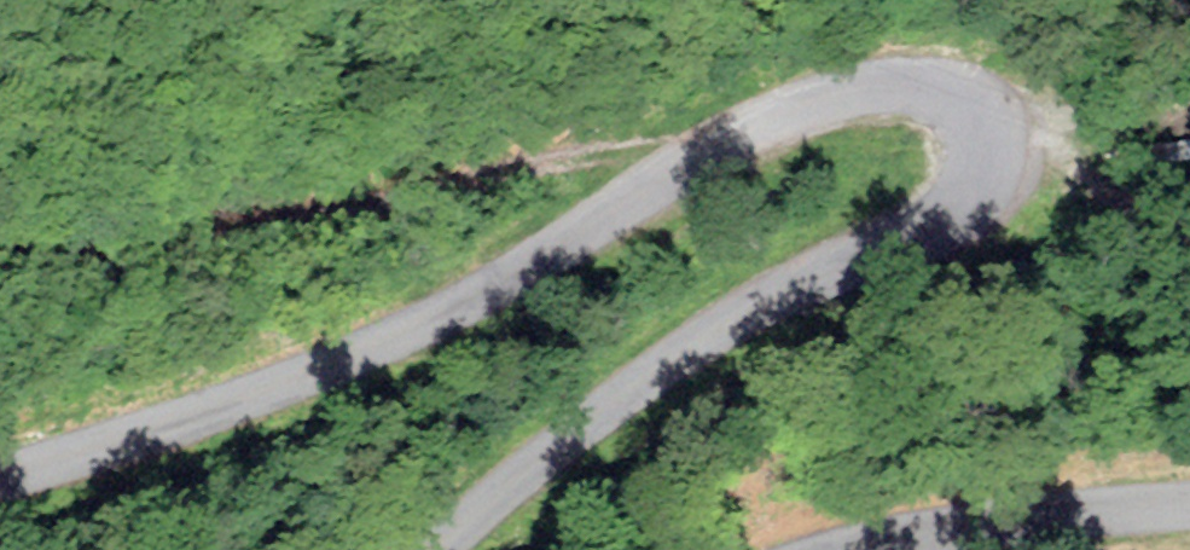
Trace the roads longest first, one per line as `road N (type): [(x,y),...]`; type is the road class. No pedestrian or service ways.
road 1 (unclassified): [(433,549),(727,319),(945,200),(979,155),(974,113),(936,80),(870,76),(339,358),(0,476)]
road 2 (track): [(758,134),(508,171),(0,289)]
road 3 (unclassified): [(1189,498),(974,512),(843,549)]

